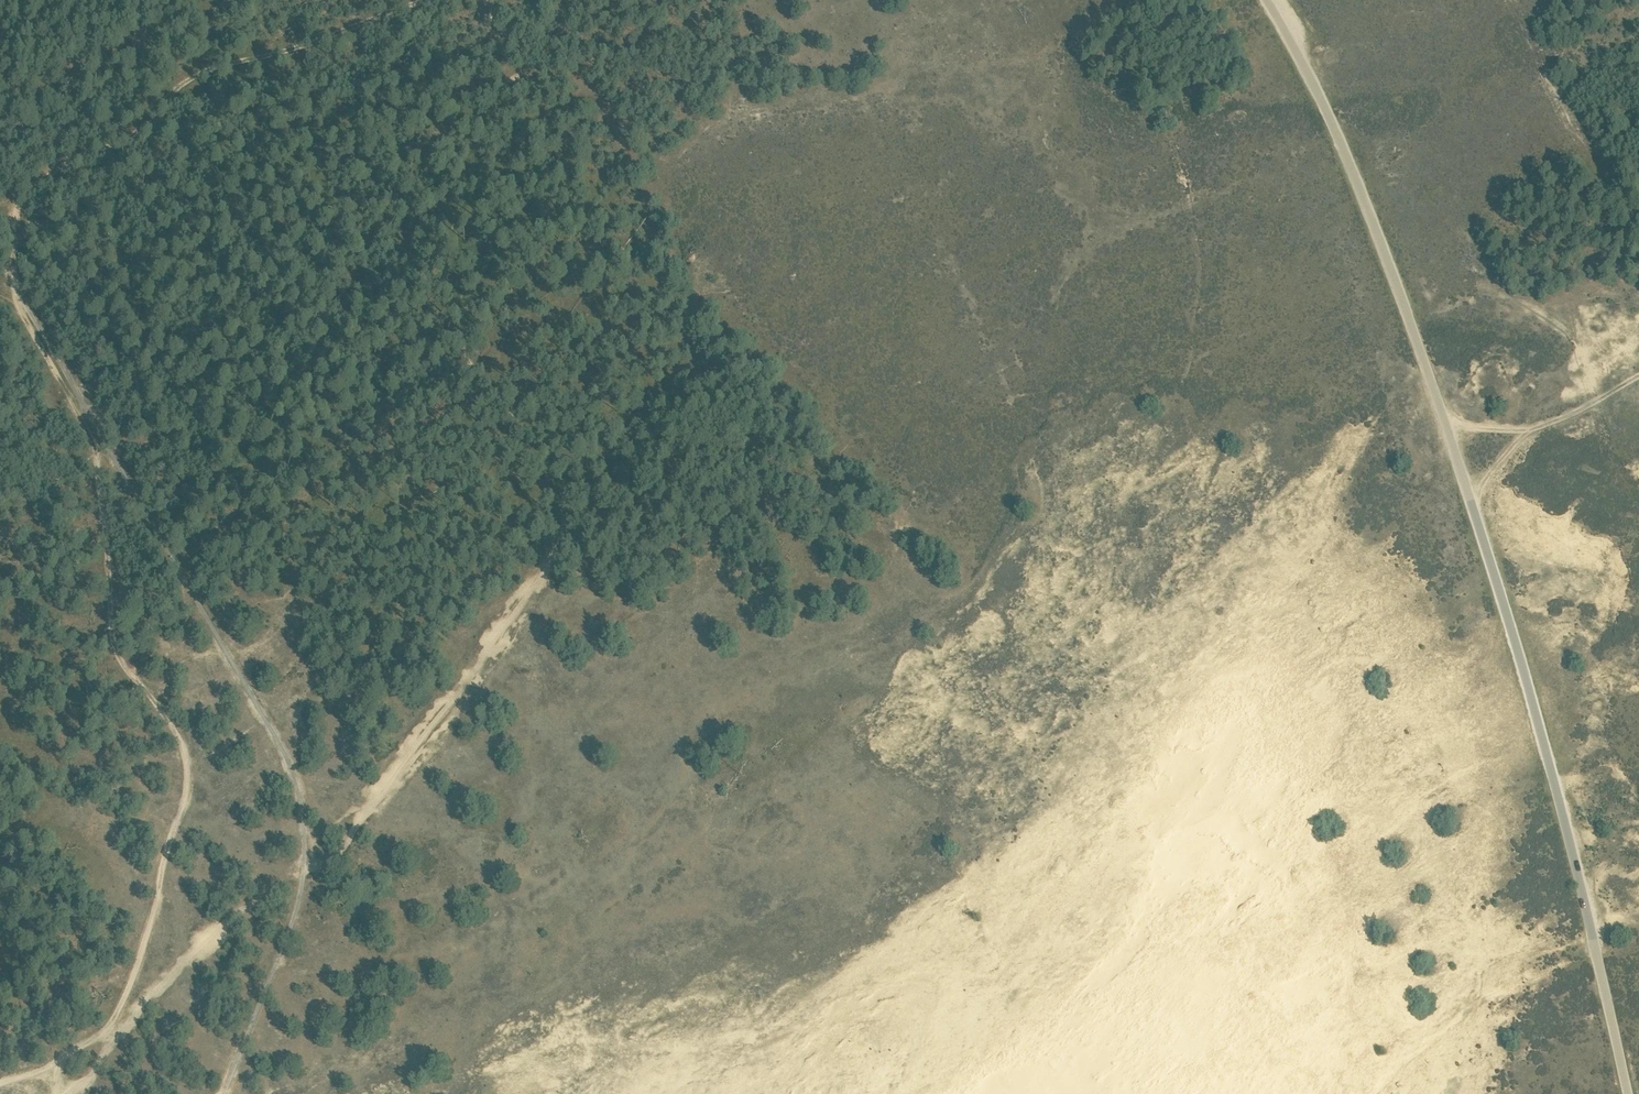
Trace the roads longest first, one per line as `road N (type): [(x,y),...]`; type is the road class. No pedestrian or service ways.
road 1 (track): [(426,0),(208,70),(119,144),(55,163),(23,190),(13,298),(90,440),(118,658),(178,741),(184,779),(122,1001),(101,1032),(71,1052),(0,1080)]
road 2 (unclassified): [(1627,1093),(1550,768),(1441,416),(1340,145),(1265,0)]
road 3 (track): [(1468,498),(1504,447),(1638,377)]

